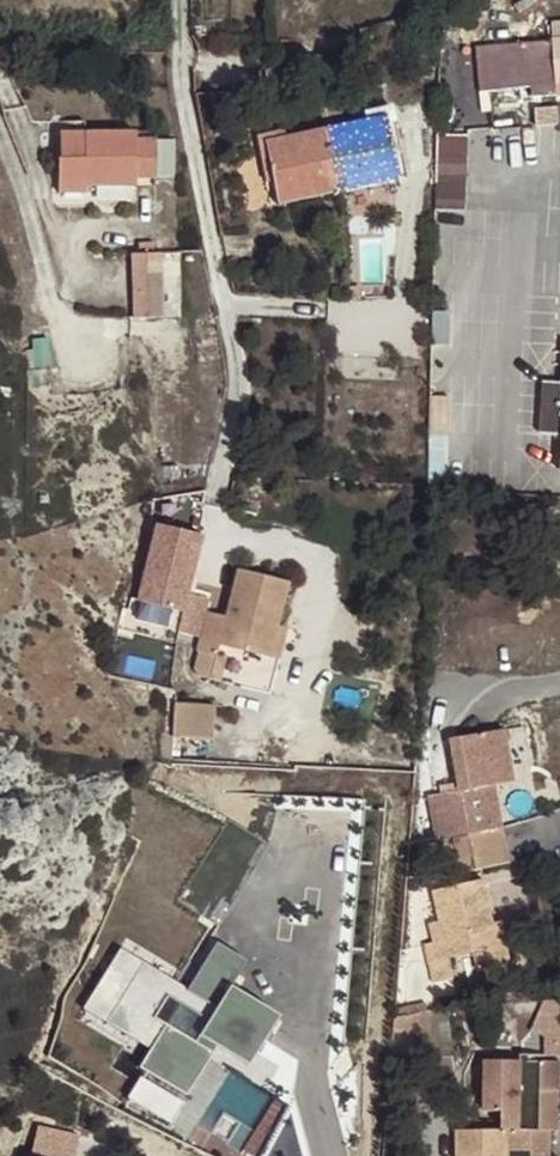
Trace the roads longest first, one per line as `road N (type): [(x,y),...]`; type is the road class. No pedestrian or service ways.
road 1 (residential): [(185,0),(183,75),(235,384),(212,502)]

